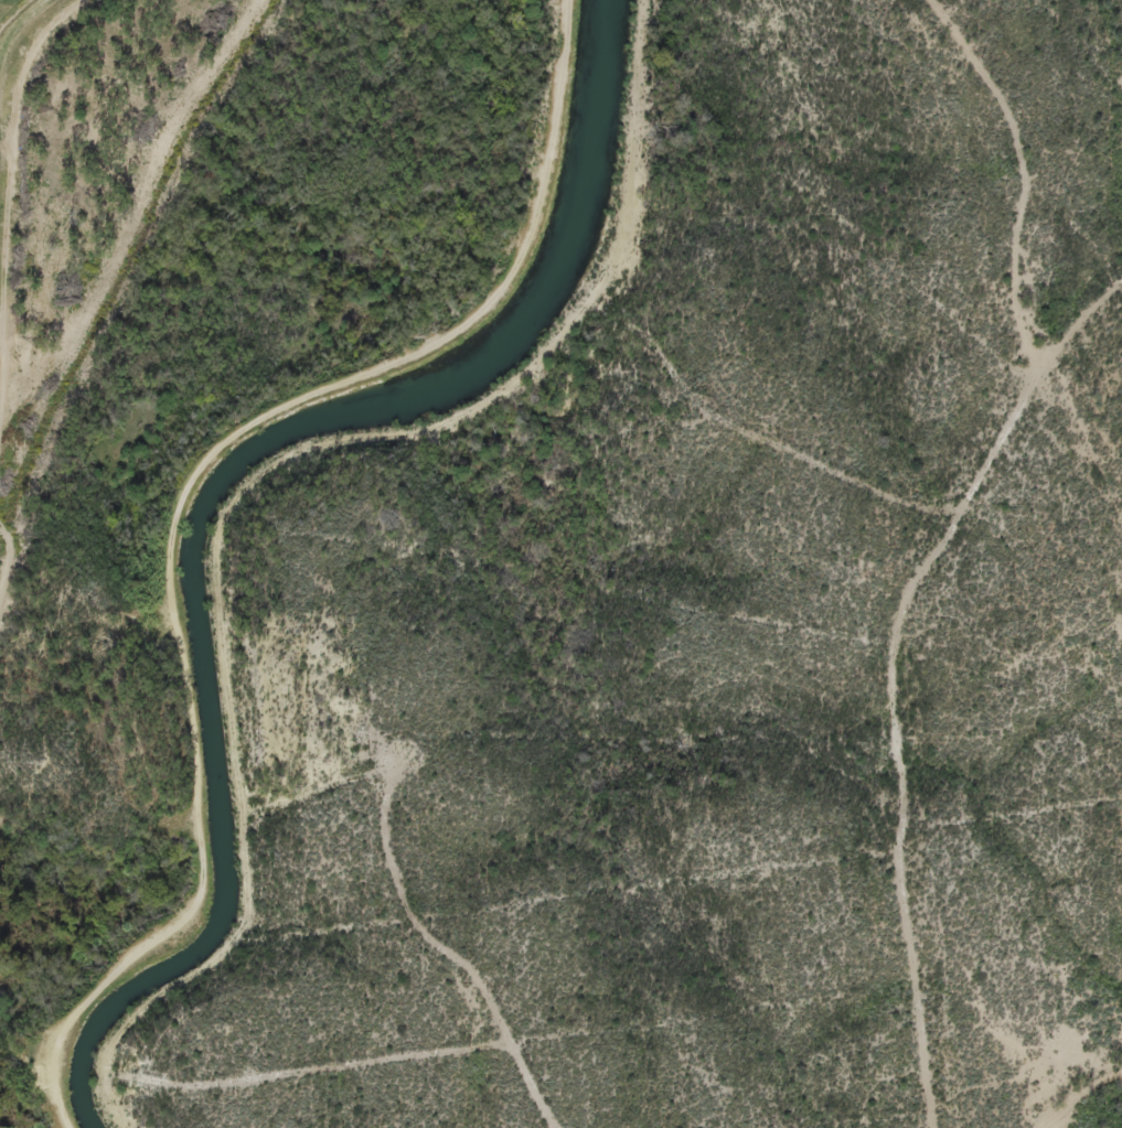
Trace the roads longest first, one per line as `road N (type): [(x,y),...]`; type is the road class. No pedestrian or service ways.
road 1 (residential): [(1121,504),(1043,326),(1018,233),(1009,129),(941,0)]
road 2 (residential): [(559,1127),(493,991),(435,937),(404,891),(385,839),(387,801),(417,755)]

